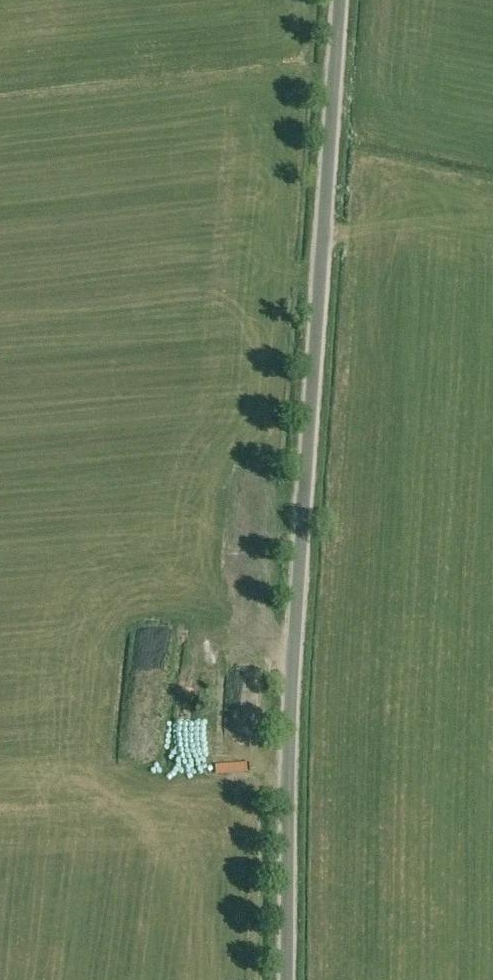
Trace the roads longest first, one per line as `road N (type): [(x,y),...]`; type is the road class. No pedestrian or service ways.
road 1 (unclassified): [(285,979),(294,609),(341,0)]

